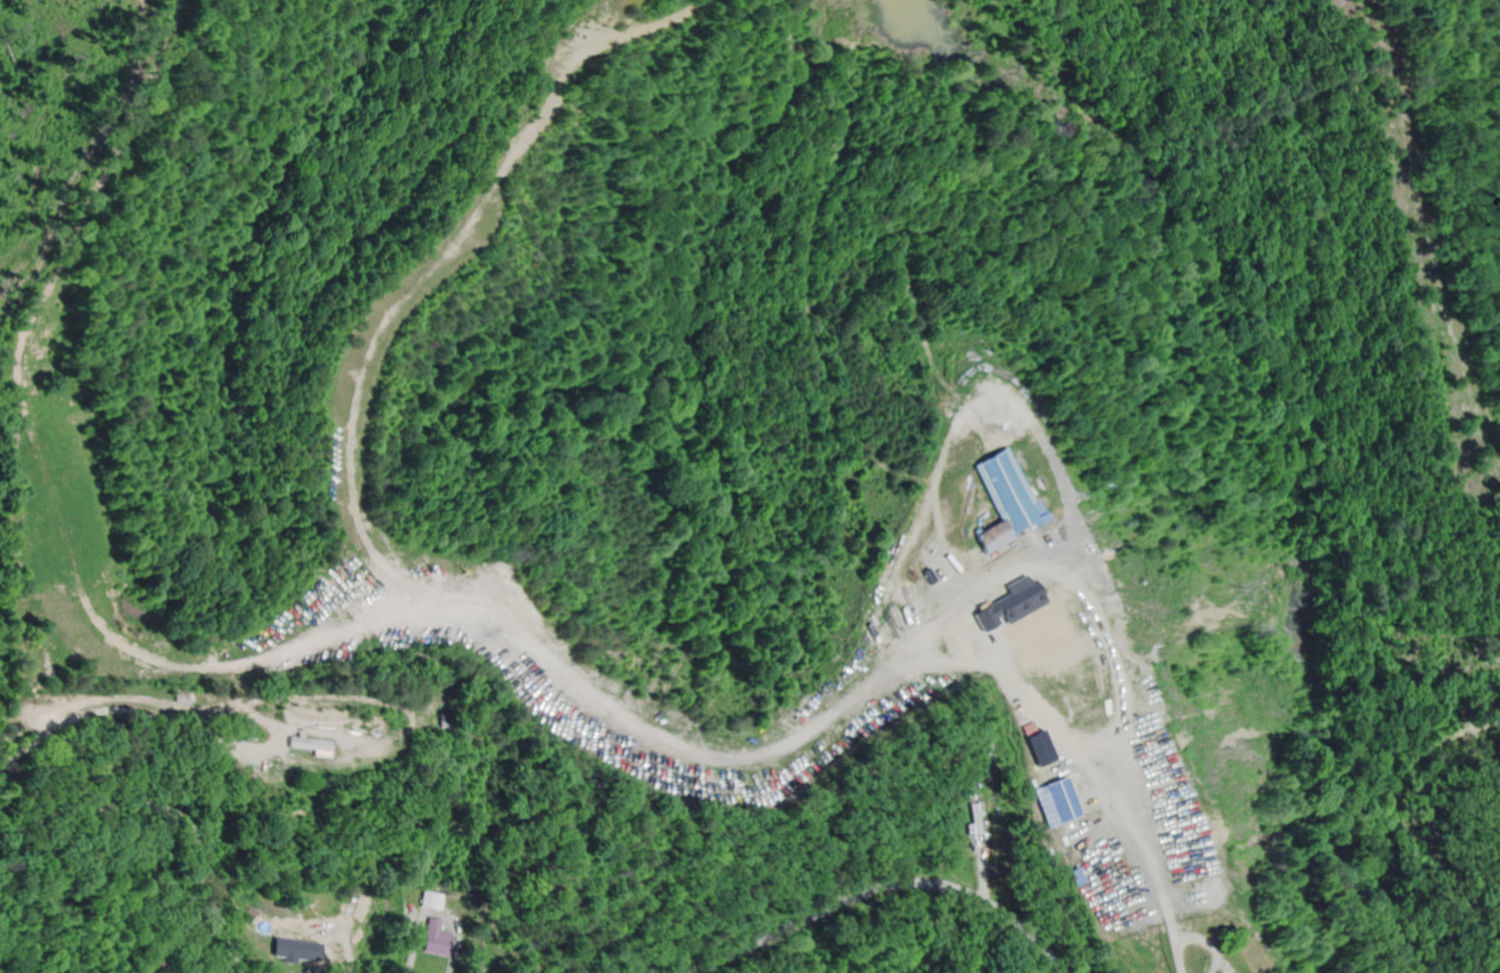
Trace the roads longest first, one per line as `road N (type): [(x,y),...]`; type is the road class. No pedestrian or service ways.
road 1 (residential): [(699,972),(844,901),(922,887),(971,899),(1015,927),(1062,972)]

